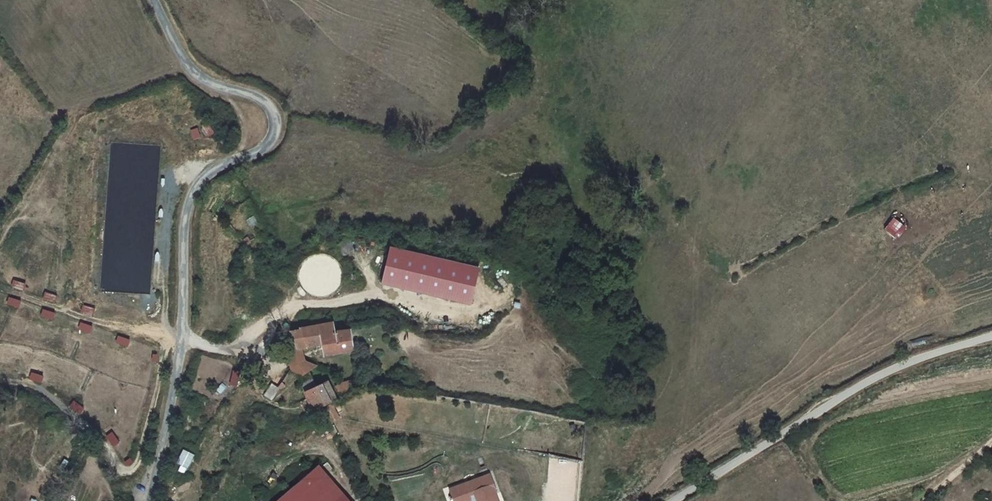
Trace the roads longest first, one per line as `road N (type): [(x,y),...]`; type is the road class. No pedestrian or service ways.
road 1 (unclassified): [(147,0),(181,63),(203,82),(253,97),(271,115),(272,132),(265,146),(204,172),(187,198),(178,350),(146,500)]
road 2 (unclassified): [(667,500),(759,440),(925,355),(991,337)]

